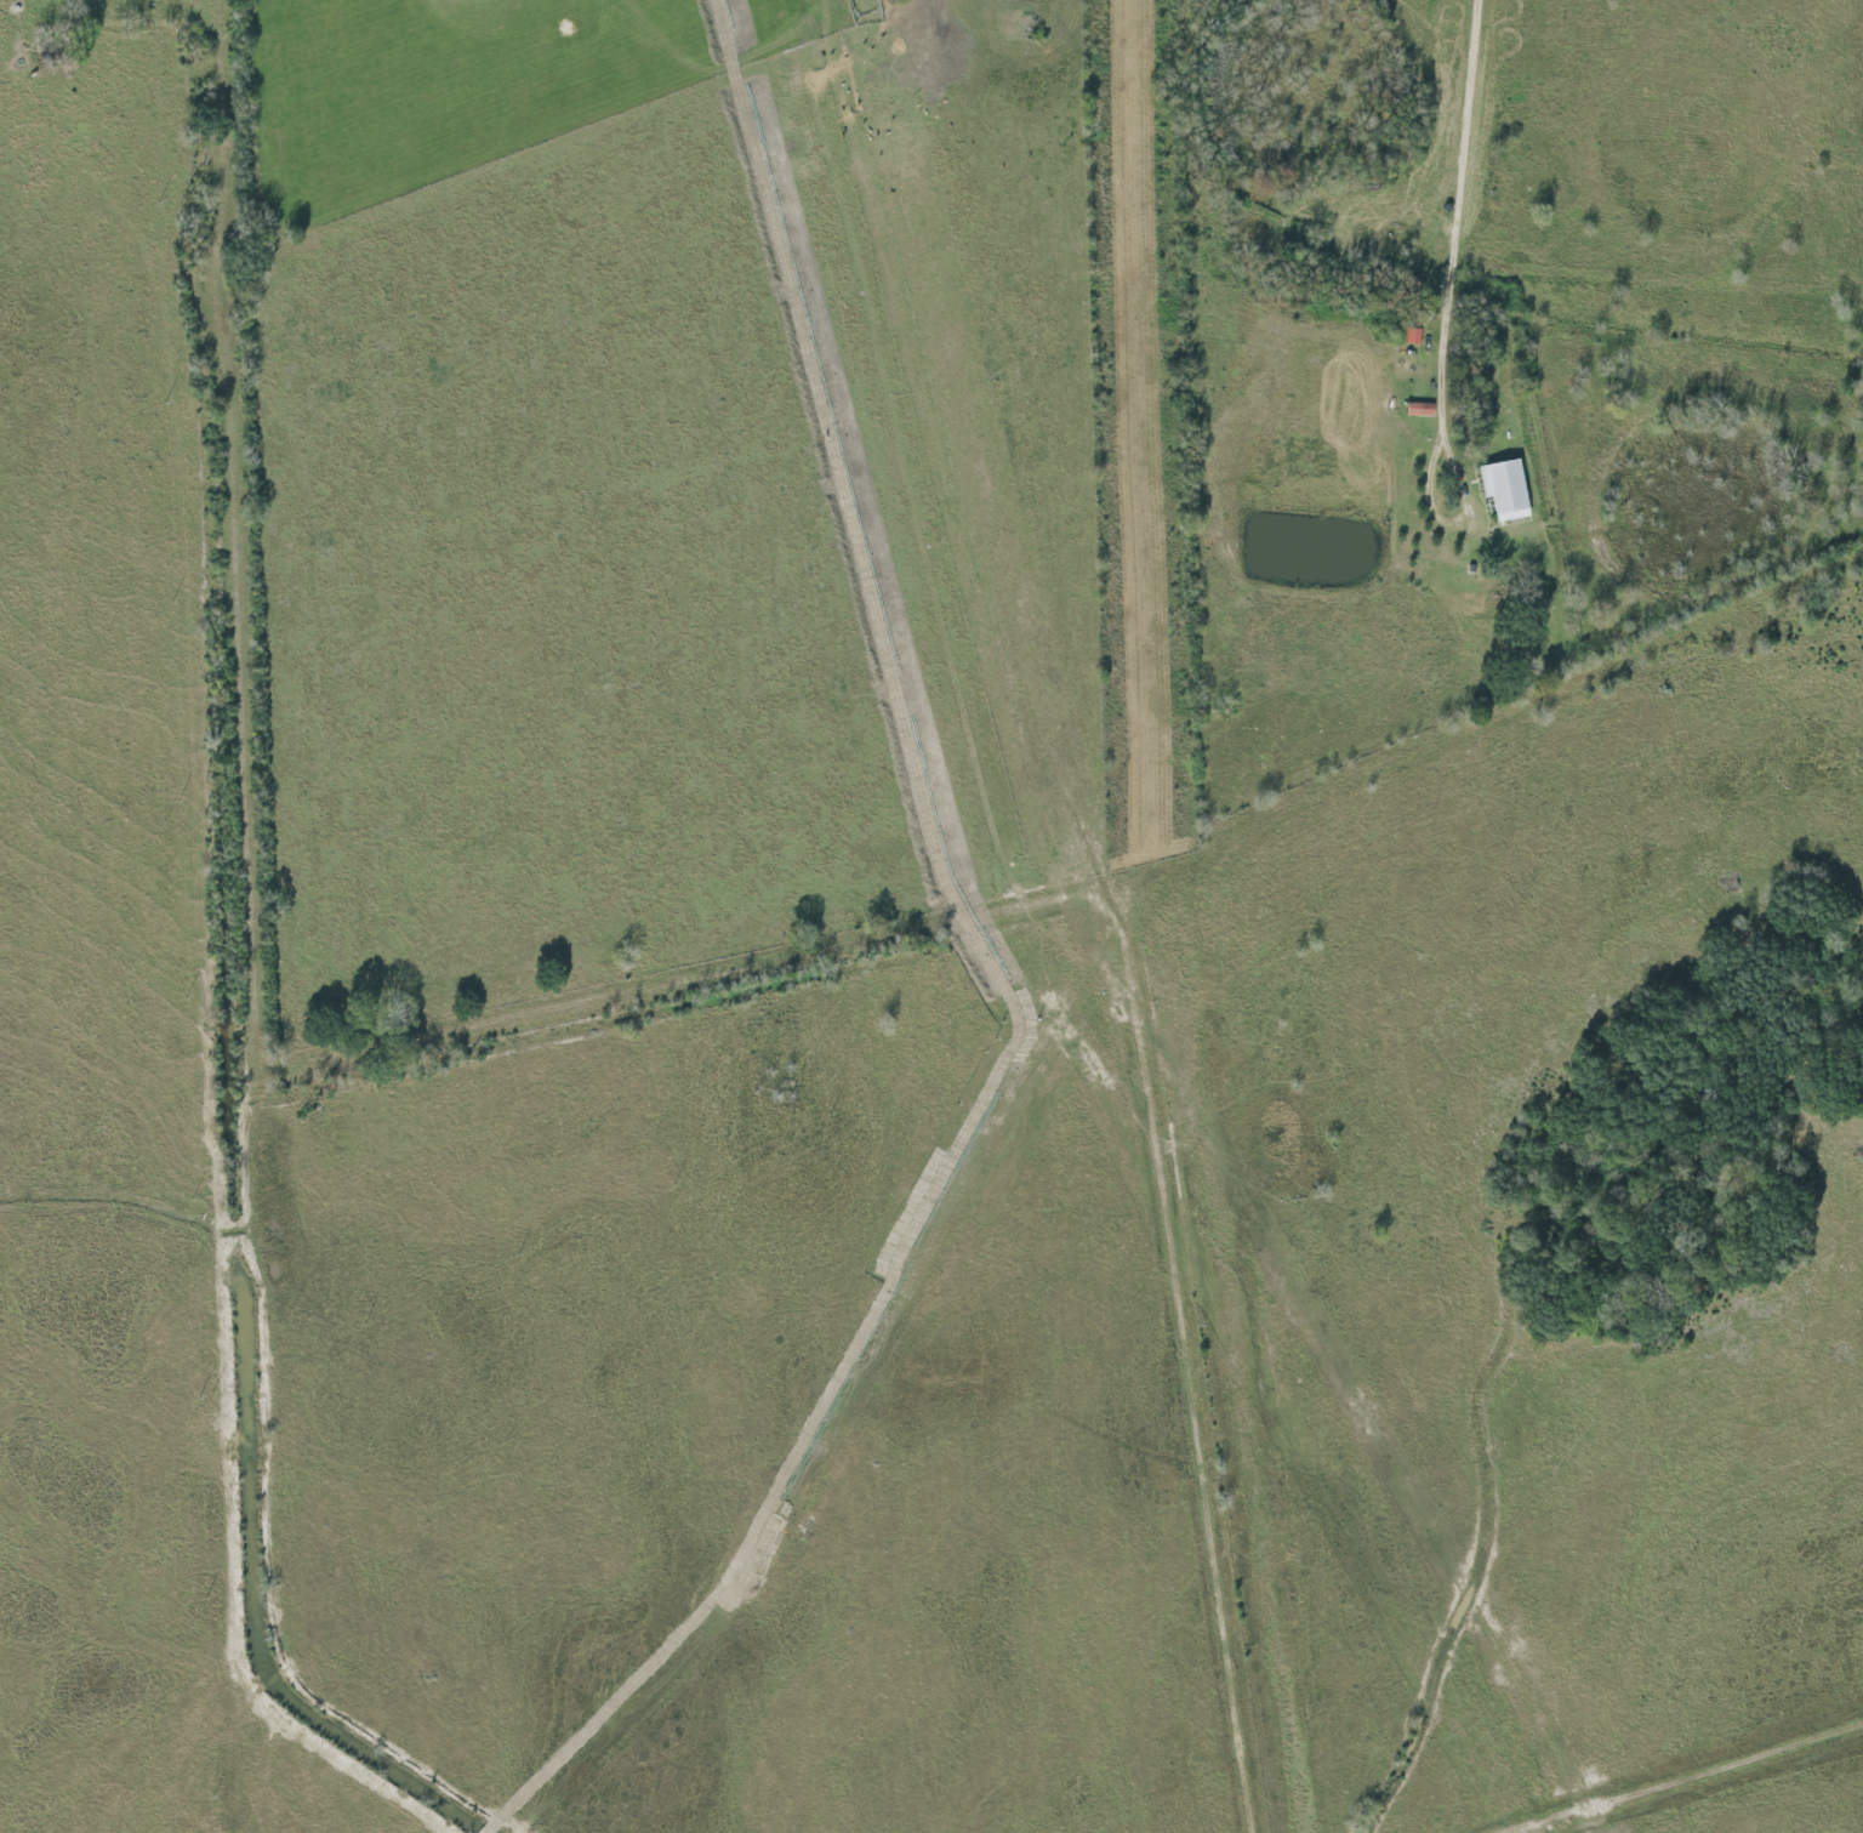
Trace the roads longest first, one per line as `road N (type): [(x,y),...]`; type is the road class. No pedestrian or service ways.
road 1 (residential): [(1479,49),(1855,52),(1862,6)]
road 2 (residential): [(1483,0),(1455,266)]

